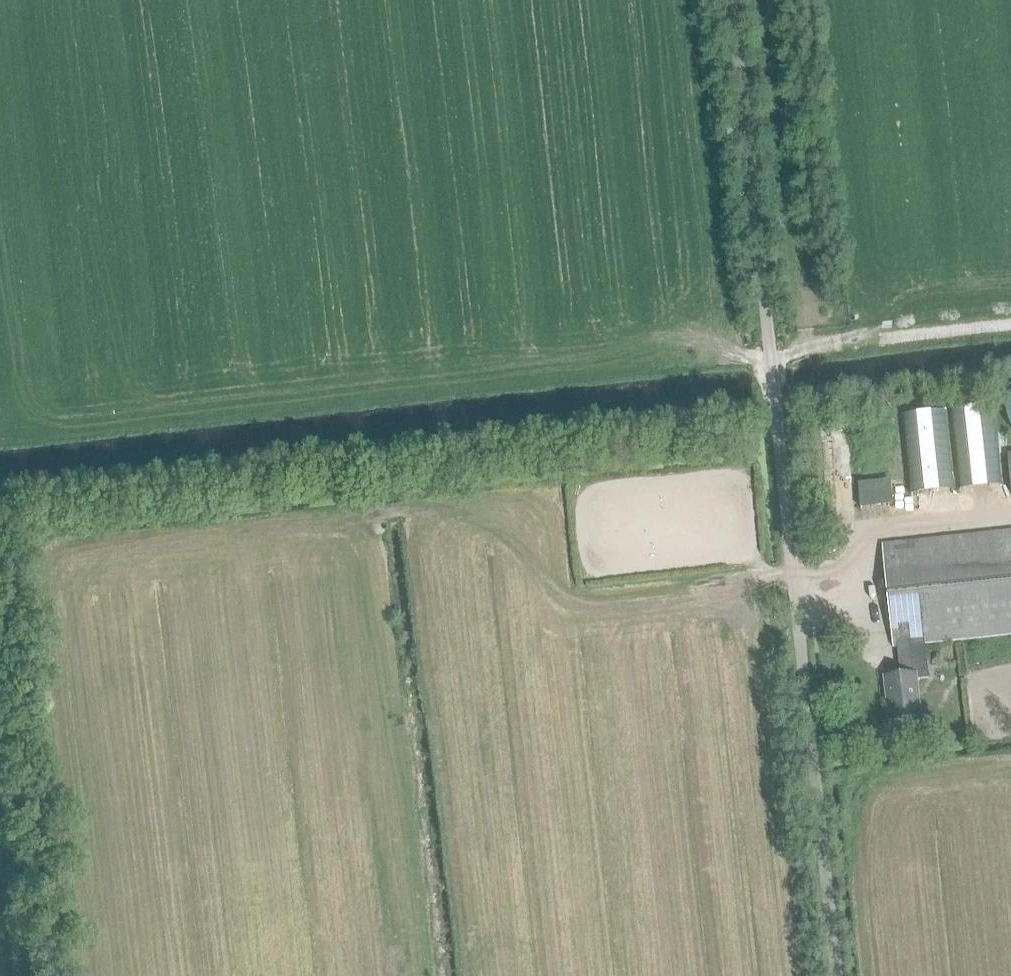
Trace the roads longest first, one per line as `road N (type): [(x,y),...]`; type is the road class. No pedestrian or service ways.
road 1 (unclassified): [(836,975),(727,0)]
road 2 (track): [(806,353),(769,0)]
road 3 (track): [(1010,323),(874,338),(764,366)]

